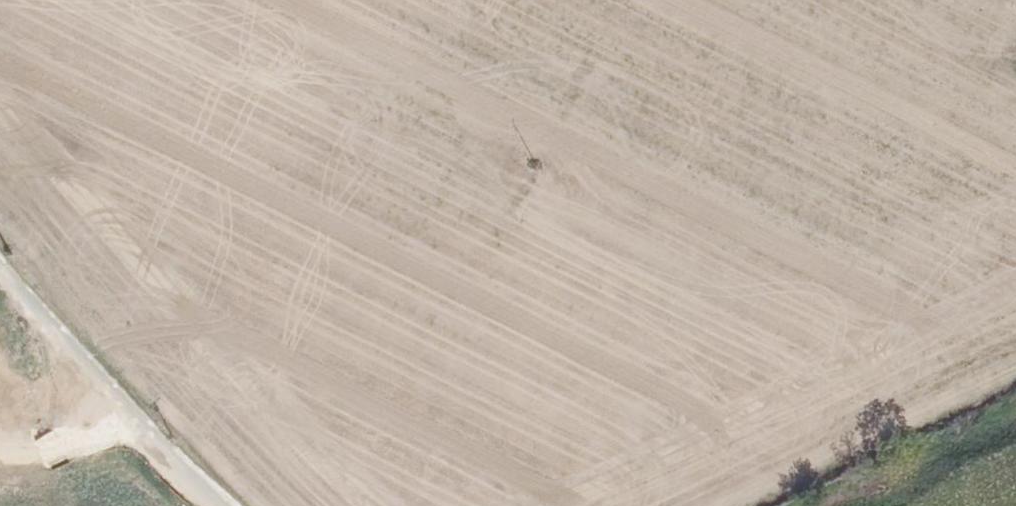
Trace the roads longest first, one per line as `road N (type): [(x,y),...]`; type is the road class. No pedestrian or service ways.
road 1 (unclassified): [(0,275),(214,505)]

